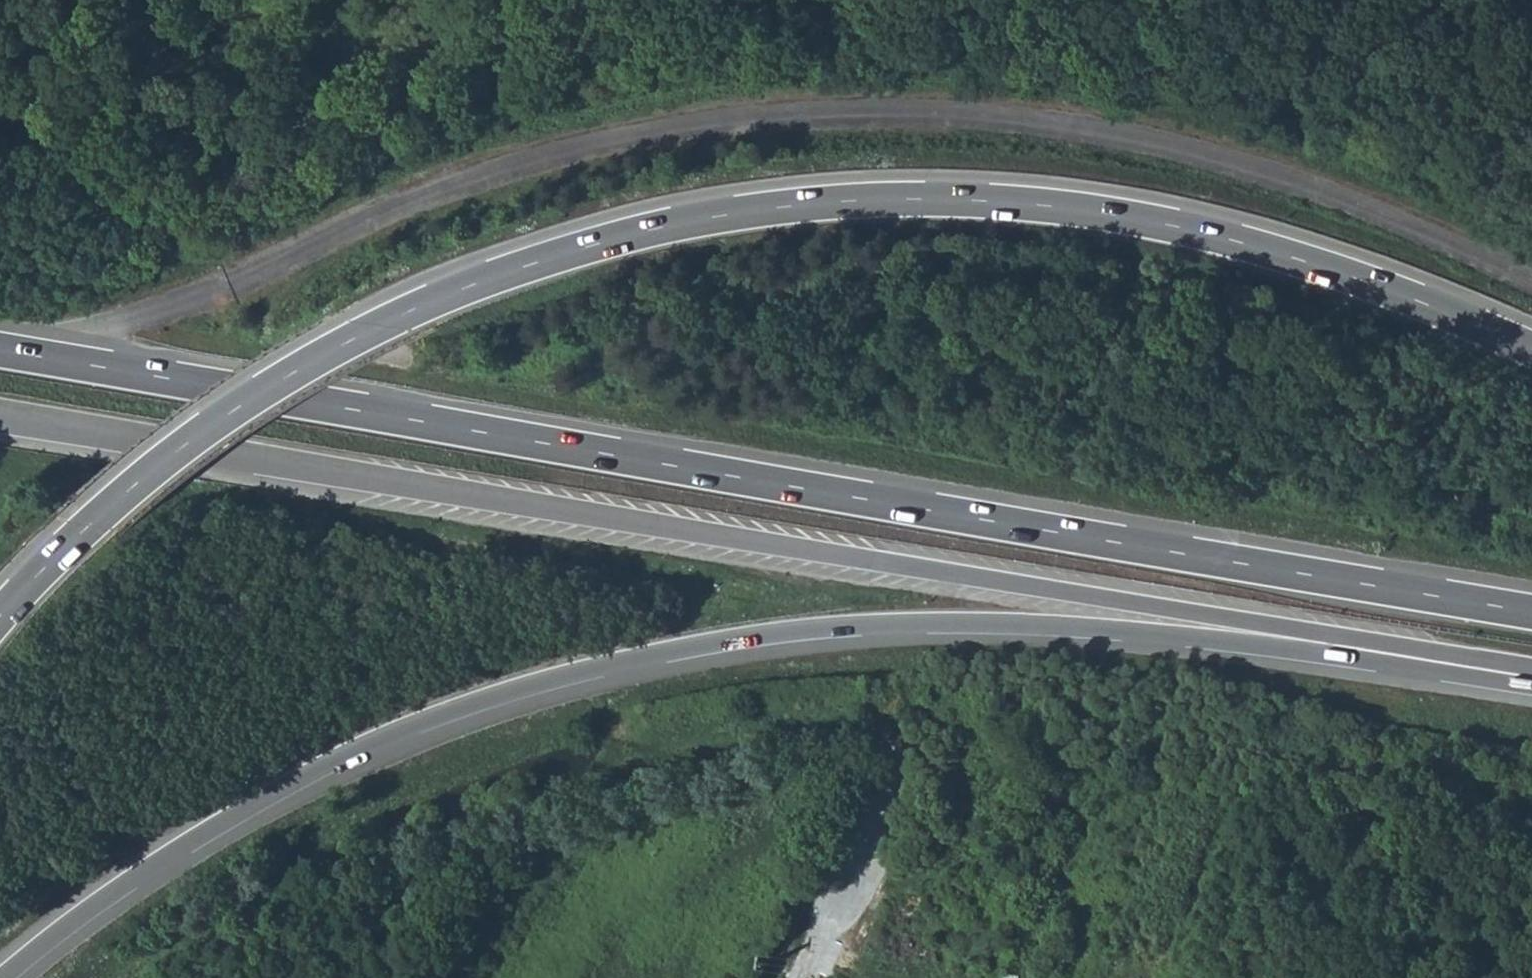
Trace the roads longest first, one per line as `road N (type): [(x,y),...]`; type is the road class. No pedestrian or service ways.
road 1 (trunk): [(1531,348),(1274,251),(1101,211),(895,198),(695,218),(519,268),(330,348),(167,458),(0,617)]
road 2 (trunk): [(2,977),(176,851),(316,770),(468,706),(671,650),(785,630),(1033,625),(1174,634),(1531,684)]
road 3 (trunk): [(1531,611),(0,349)]
road 4 (trunk): [(0,415),(1531,671)]
road 5 (track): [(1252,160),(1366,0)]

